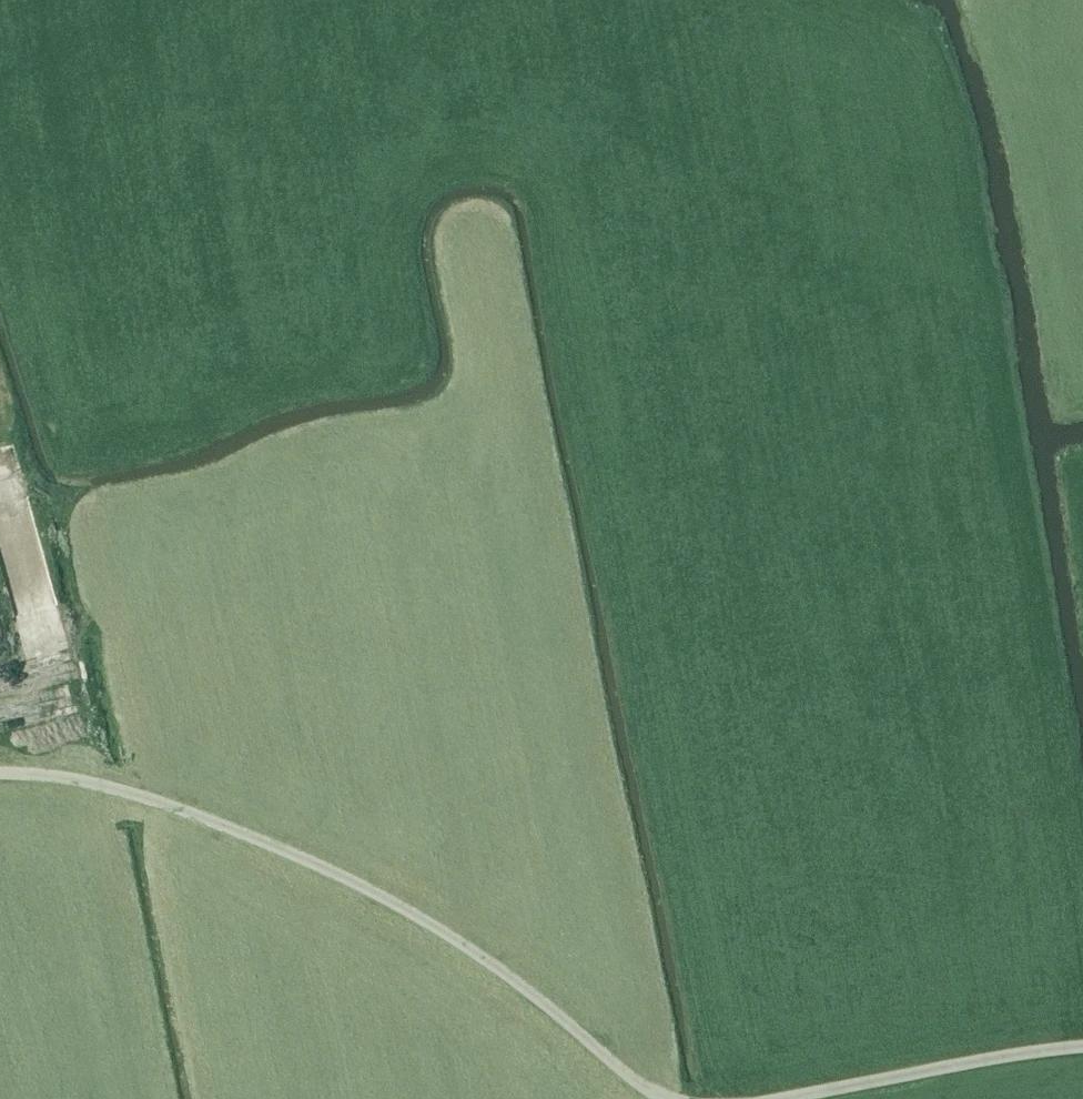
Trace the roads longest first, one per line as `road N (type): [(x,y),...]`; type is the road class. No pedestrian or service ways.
road 1 (unclassified): [(0,773),(105,785),(300,857),(479,956),(667,1098)]
road 2 (unclassified): [(781,1098),(1082,1047)]

